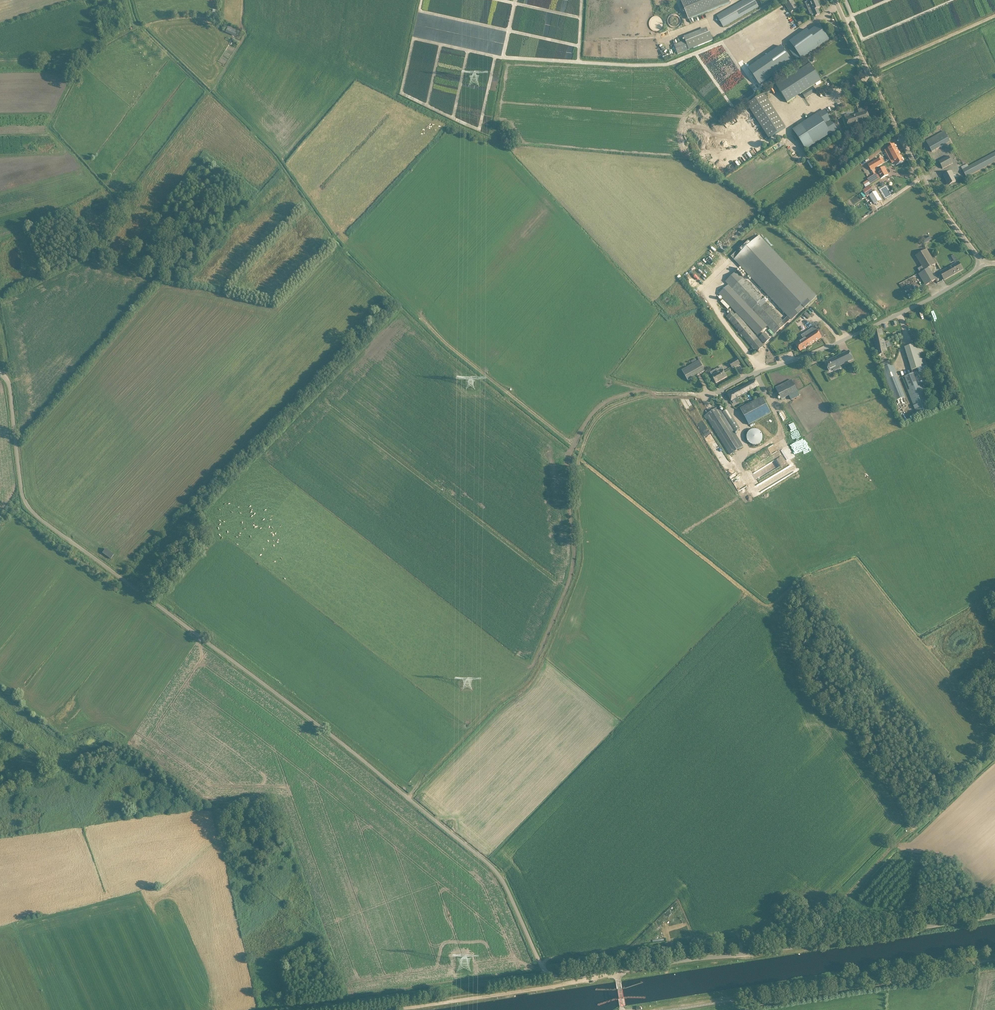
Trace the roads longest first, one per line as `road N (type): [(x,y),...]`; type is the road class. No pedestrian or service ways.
road 1 (unclassified): [(617,970),(550,975),(508,889),(483,860),(32,511),(21,488),(9,382),(0,375)]
road 2 (track): [(407,798),(492,707),(530,683),(542,659),(579,567),(574,471),(596,422),(650,395),(700,395)]
road 3 (unclassified): [(617,970),(994,916)]
road 4 (track): [(651,1009),(994,956)]
road 5 (unclassified): [(700,395),(824,350),(982,265)]
road 6 (track): [(658,395),(644,390),(608,401),(573,445),(423,320)]
road 7 (unclassified): [(982,265),(922,177),(835,0)]
road 8 (track): [(804,945),(994,746)]
road 9 (track): [(299,1009),(544,970)]
road 10 (track): [(552,986),(392,1009)]
road 11 (track): [(869,72),(994,16)]

